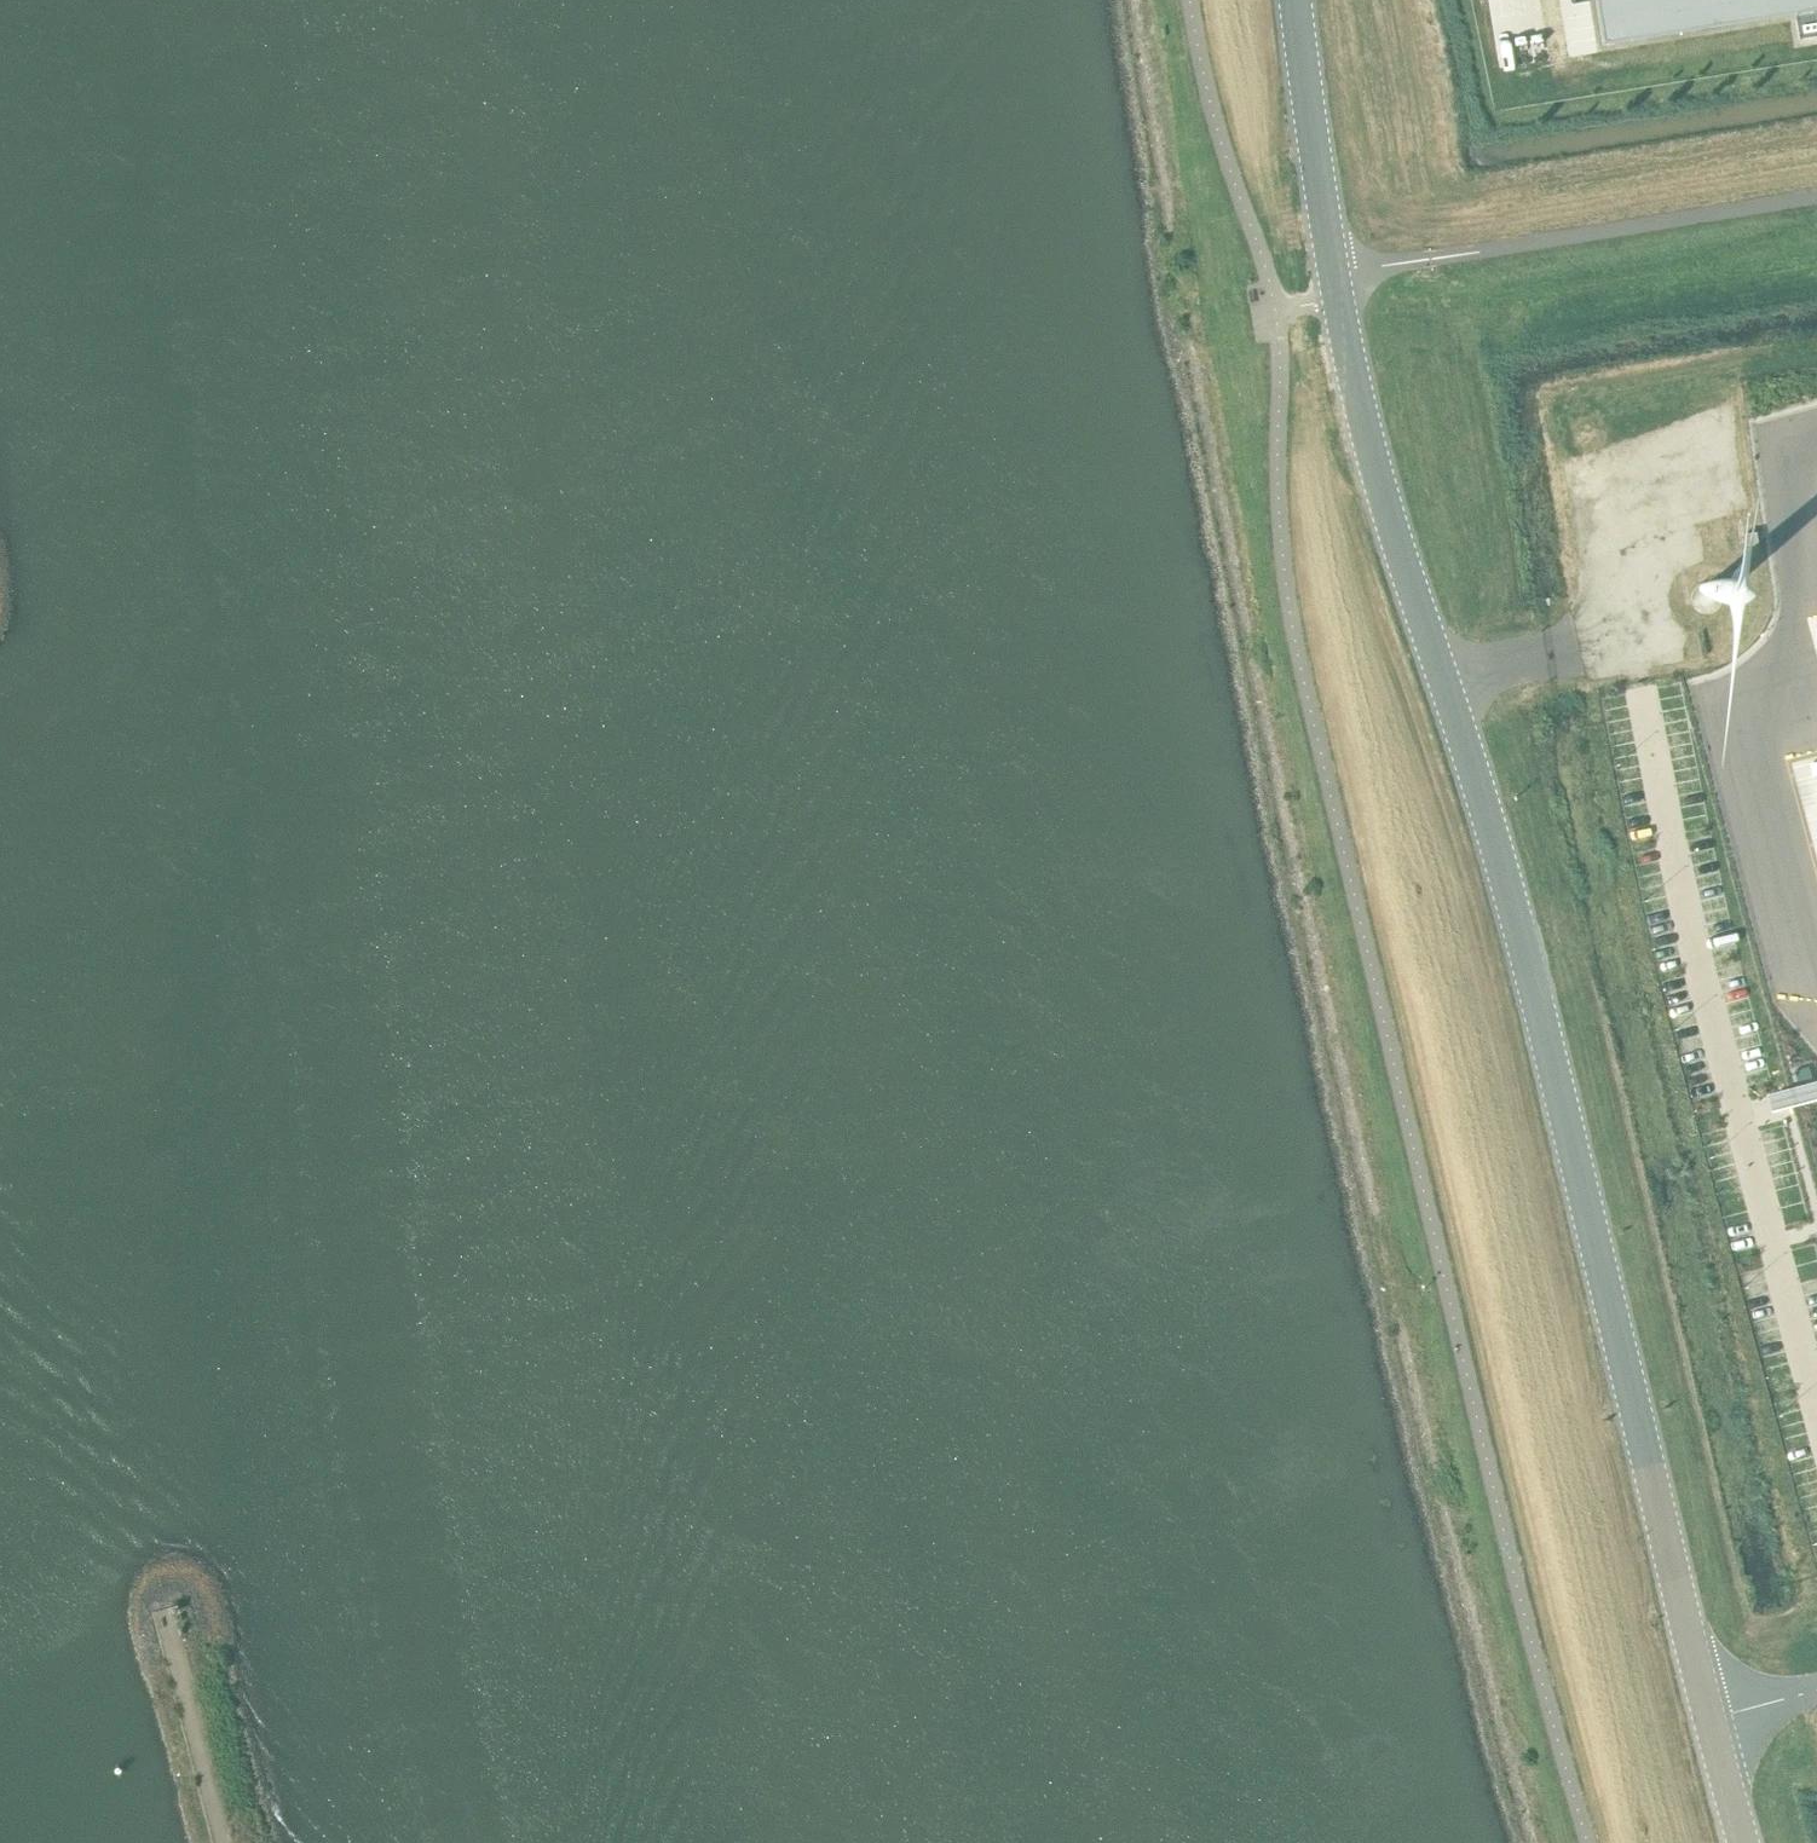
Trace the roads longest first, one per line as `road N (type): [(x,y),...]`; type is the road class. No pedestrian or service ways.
road 1 (unclassified): [(1336,287),(1402,552),(1504,867),(1716,1720)]
road 2 (unclassified): [(1336,287),(1297,0)]
road 3 (unclassified): [(231,1842),(168,1611)]
road 4 (unclassified): [(1716,1720),(1750,1842)]

